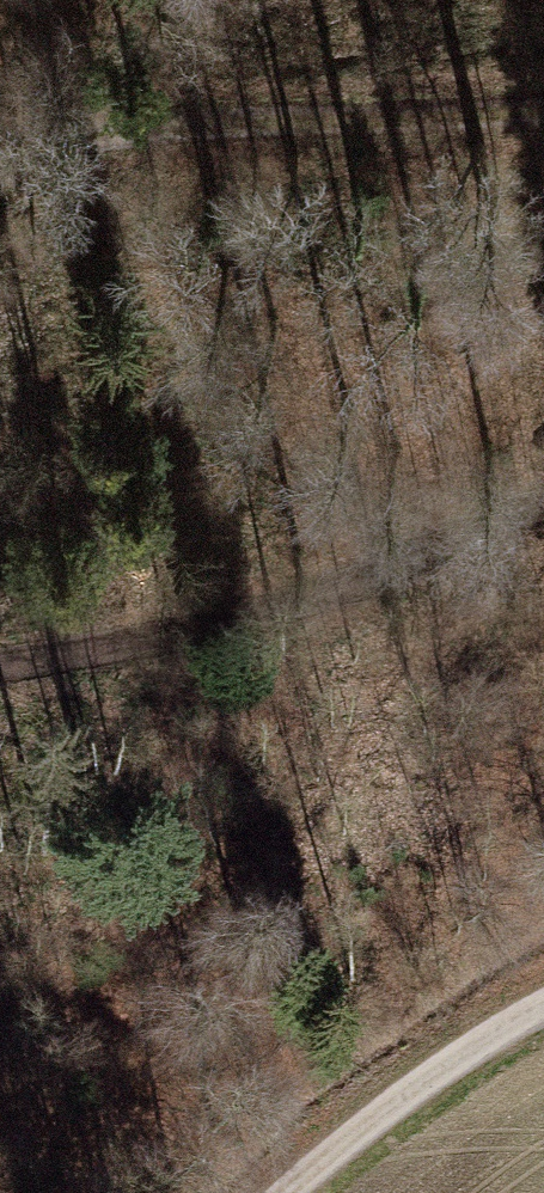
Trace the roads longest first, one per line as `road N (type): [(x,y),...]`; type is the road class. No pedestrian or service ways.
road 1 (track): [(0,661),(182,642),(472,536),(543,500)]
road 2 (track): [(543,107),(172,127),(0,146)]
road 3 (track): [(269,1192),(377,1097),(543,990)]

